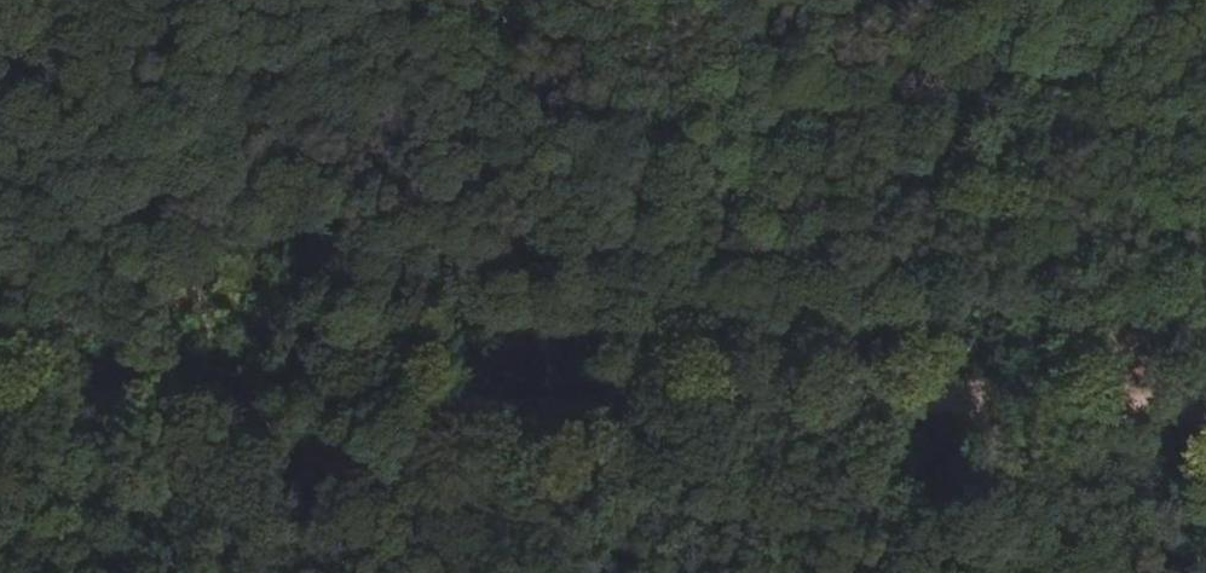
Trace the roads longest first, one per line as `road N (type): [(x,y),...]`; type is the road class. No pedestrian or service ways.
road 1 (track): [(0,417),(701,421)]
road 2 (track): [(701,421),(1205,421)]
road 3 (track): [(462,0),(698,160),(805,267)]
road 4 (track): [(805,267),(960,423)]

